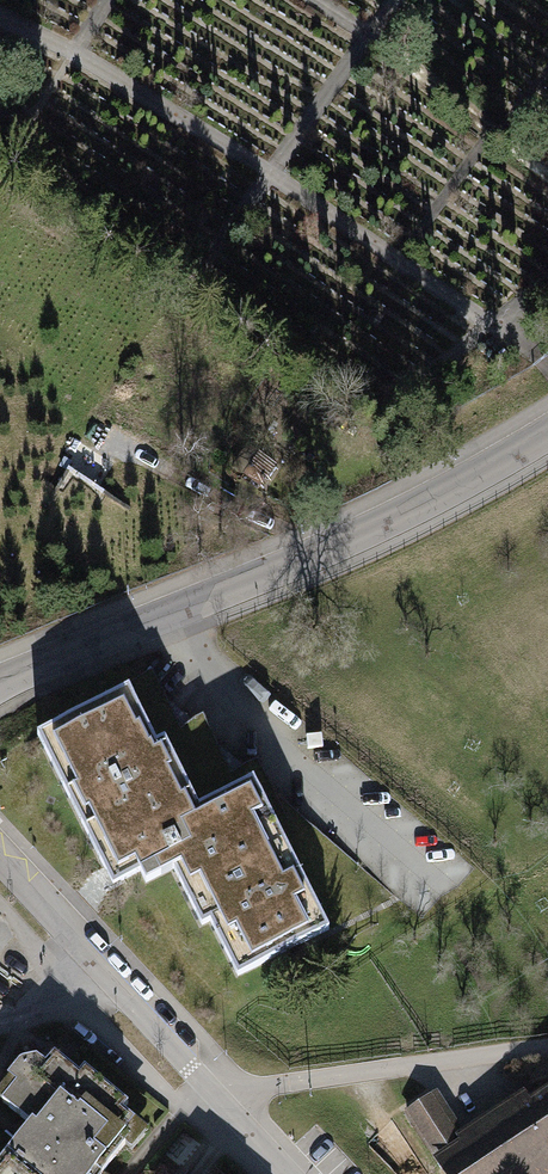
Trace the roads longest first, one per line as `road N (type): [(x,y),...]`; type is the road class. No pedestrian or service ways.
road 1 (residential): [(547,432),(290,563),(0,683)]
road 2 (residential): [(287,1173),(91,962)]
road 3 (track): [(291,535),(114,442)]
road 4 (residential): [(91,962),(0,861)]

